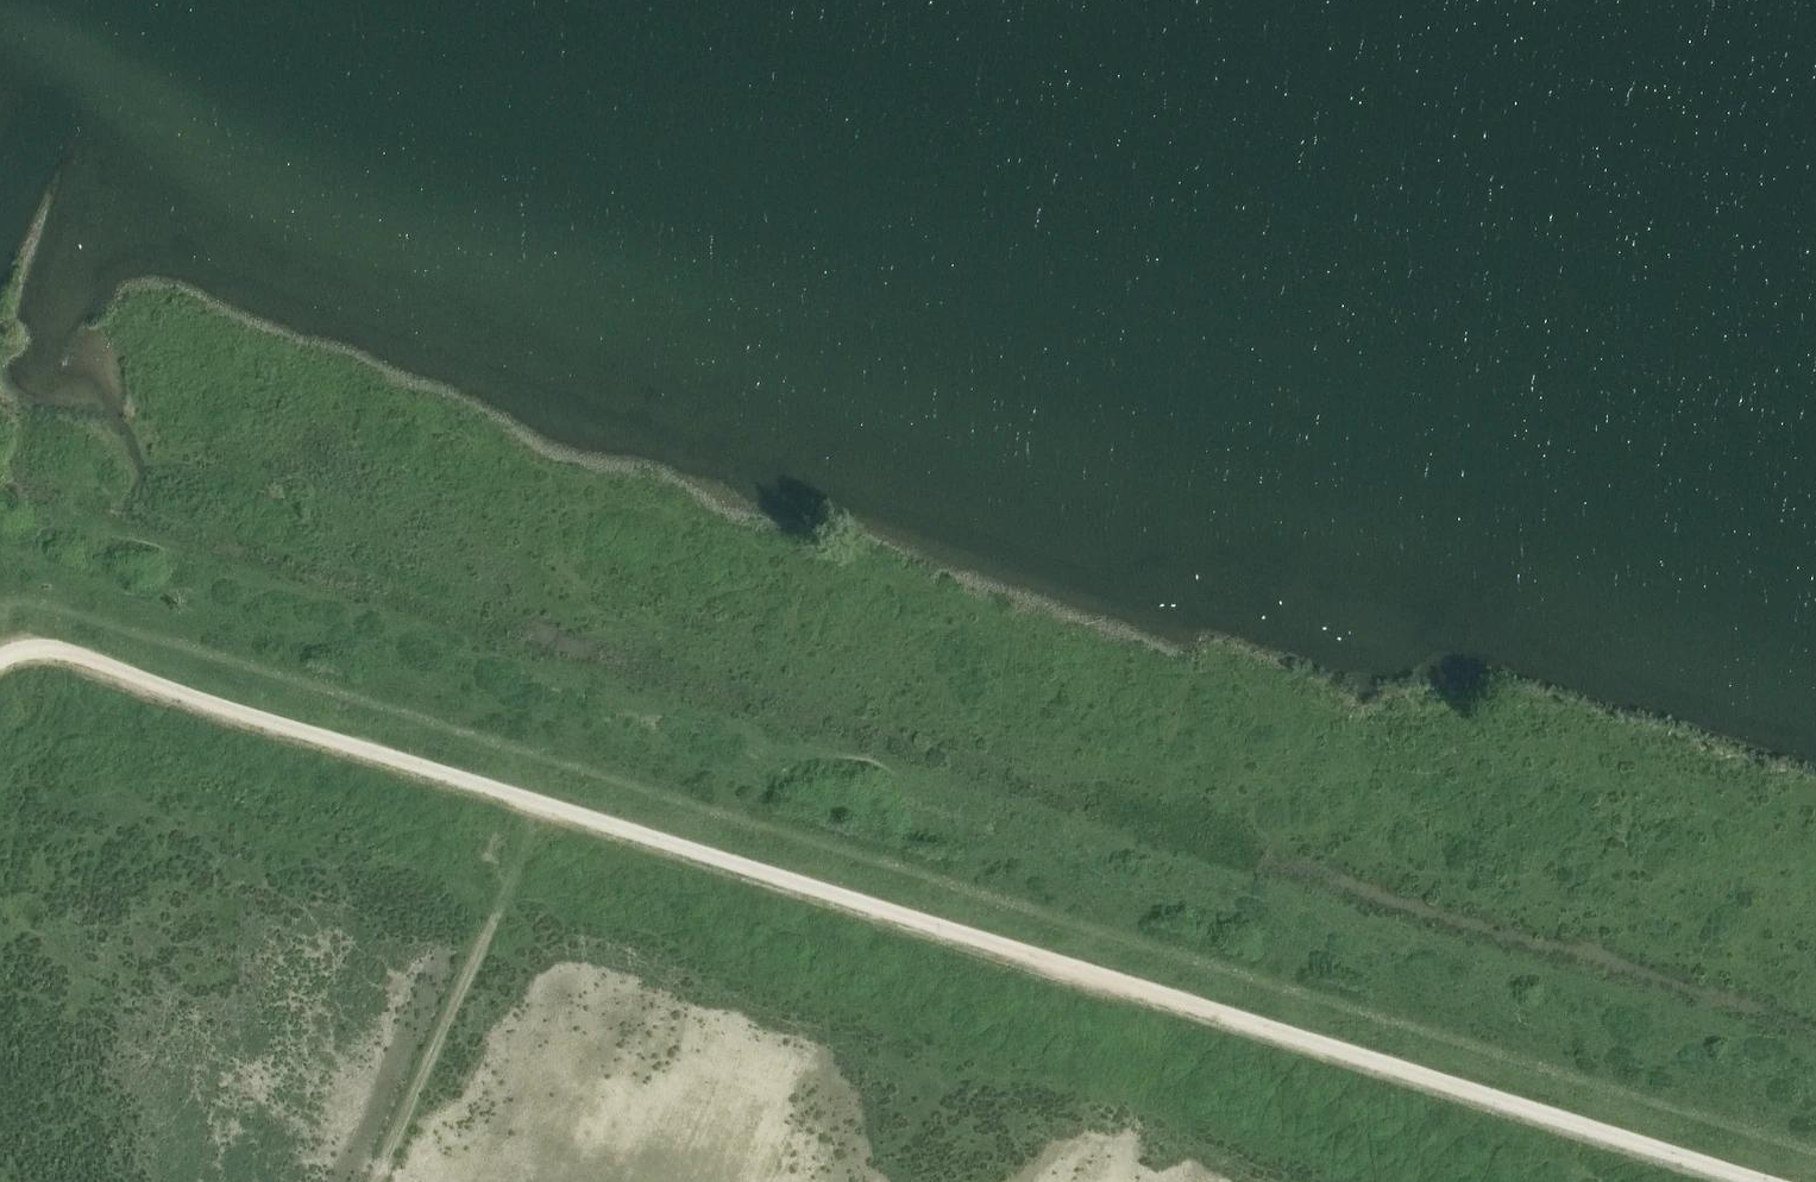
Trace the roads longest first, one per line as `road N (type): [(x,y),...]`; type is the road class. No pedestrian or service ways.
road 1 (track): [(0,655),(39,646),(70,651),(244,713),(1766,1181)]

